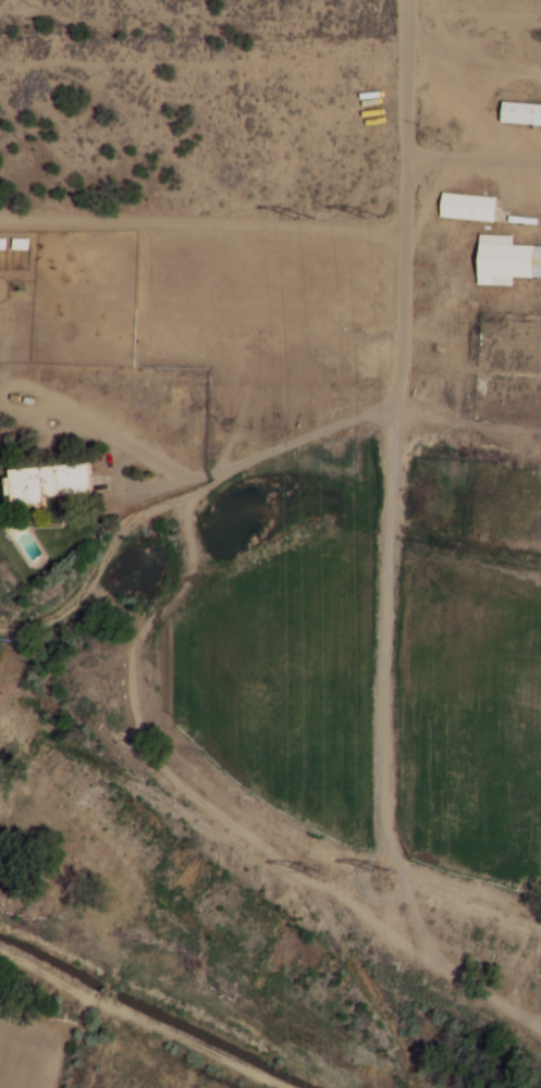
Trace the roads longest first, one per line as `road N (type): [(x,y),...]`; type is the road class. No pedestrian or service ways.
road 1 (track): [(194,496),(205,576),(156,619),(133,681),(155,768),(244,829),(321,862),(370,898),(395,981),(540,1065)]
road 2 (residential): [(423,0),(401,390),(349,441),(194,496),(152,524)]
road 3 (track): [(205,576),(224,653),(220,693),(199,704)]

